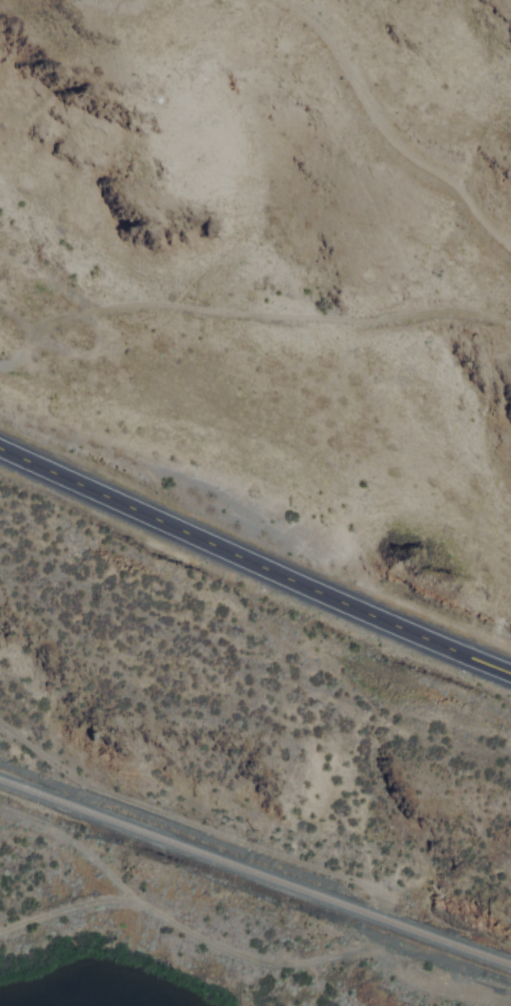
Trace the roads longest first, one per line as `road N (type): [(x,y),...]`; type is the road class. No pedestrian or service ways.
road 1 (primary): [(0,446),(510,677)]
road 2 (track): [(0,930),(71,904),(116,899),(253,959),(298,963),(361,949),(415,979),(510,1001)]
road 3 (track): [(0,364),(14,360),(51,318),(148,303),(361,324),(487,315),(510,327)]
road 4 (track): [(510,249),(457,184),(382,131),(315,26),(280,0)]

